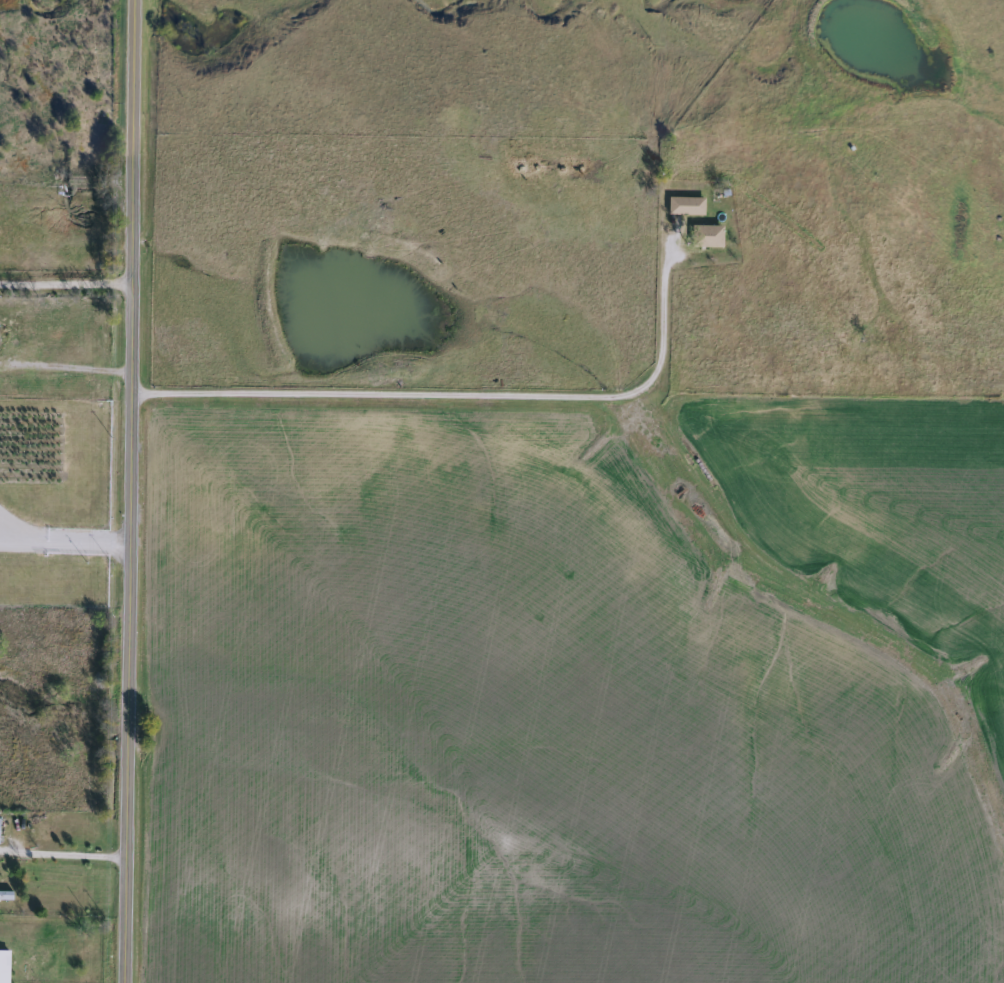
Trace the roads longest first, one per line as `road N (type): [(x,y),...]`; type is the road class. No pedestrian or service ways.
road 1 (tertiary): [(123,982),(131,0)]

